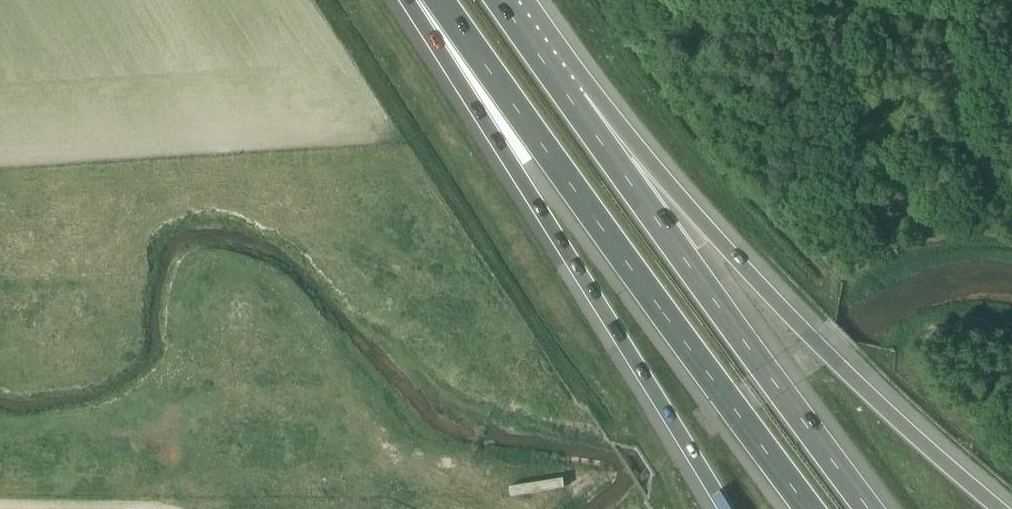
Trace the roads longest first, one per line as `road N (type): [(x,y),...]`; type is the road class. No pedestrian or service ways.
road 1 (motorway): [(440,0),(802,508)]
road 2 (motorway): [(422,0),(720,508)]
road 3 (motorway): [(992,508),(571,101)]
road 4 (motorway): [(868,508),(571,101)]
road 5 (motorway): [(571,101),(500,0)]

